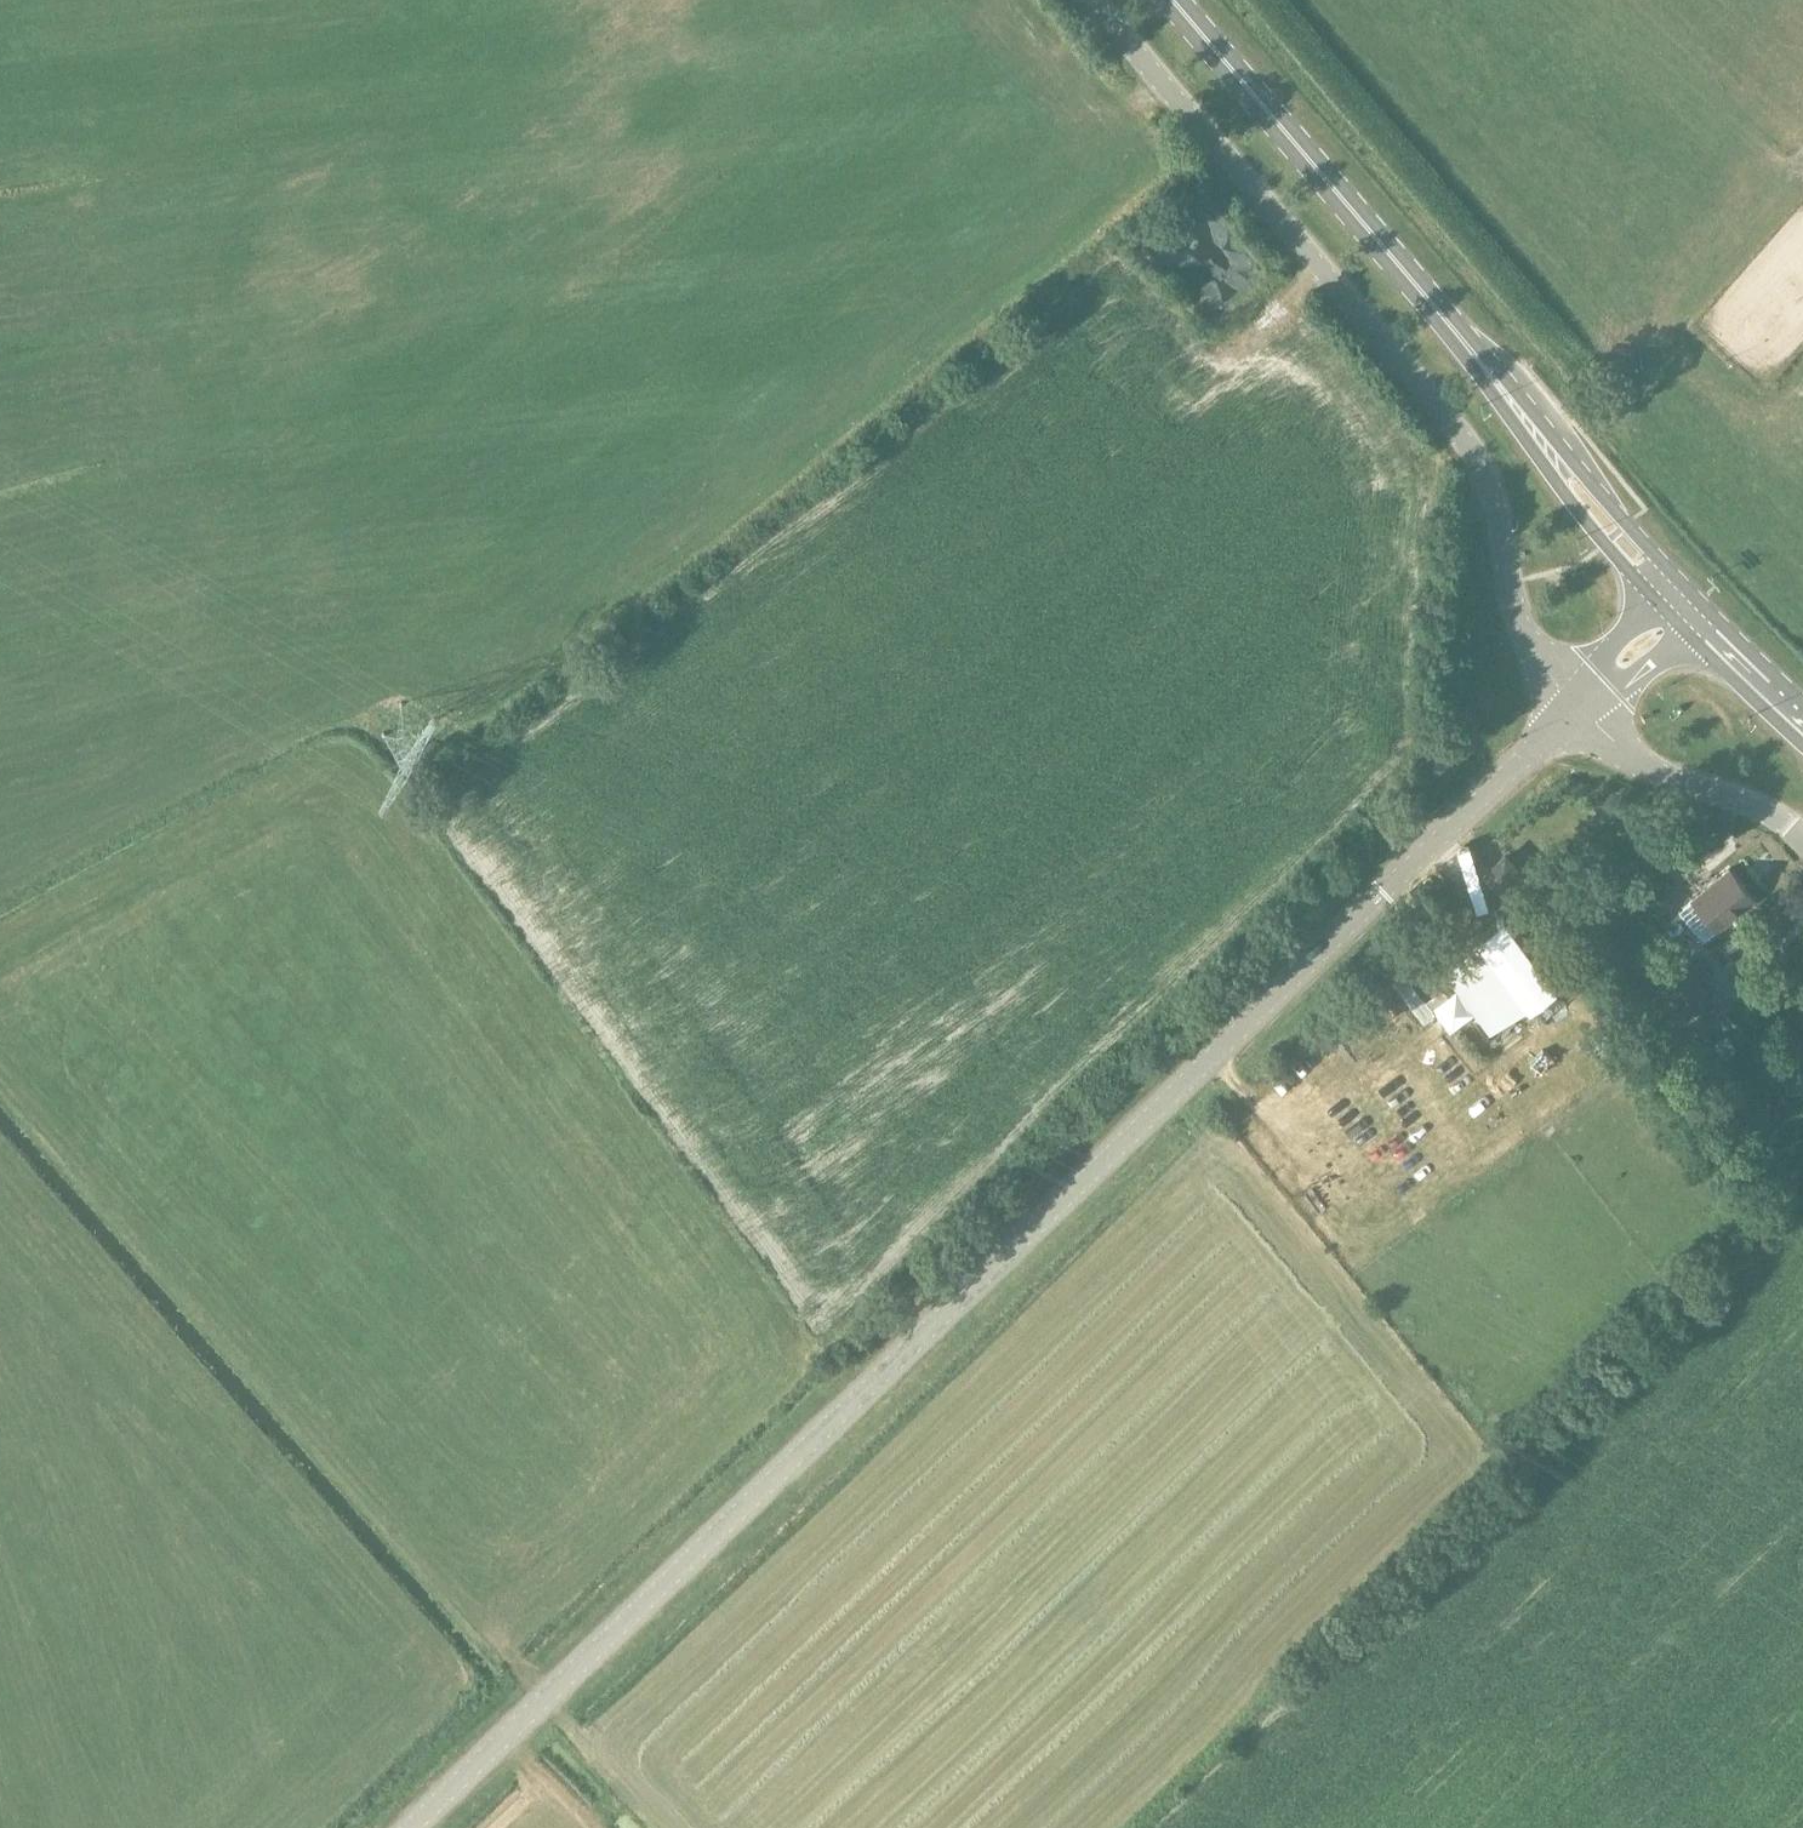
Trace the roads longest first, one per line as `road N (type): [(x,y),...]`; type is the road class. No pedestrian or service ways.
road 1 (tertiary): [(411,1827),(1575,706)]
road 2 (unclassified): [(1575,706),(1517,619),(1493,497),(1473,454),(1089,0)]
road 3 (primary): [(1468,348),(1172,0)]
road 4 (primary): [(1692,596),(1485,355),(1468,348)]
road 5 (primary): [(1468,348),(1470,366),(1561,491),(1655,601)]
road 6 (unclassified): [(1802,840),(1767,814),(1649,771),(1575,706)]
road 7 (primary): [(1689,636),(1802,746)]
road 8 (primary): [(1802,705),(1692,596)]

